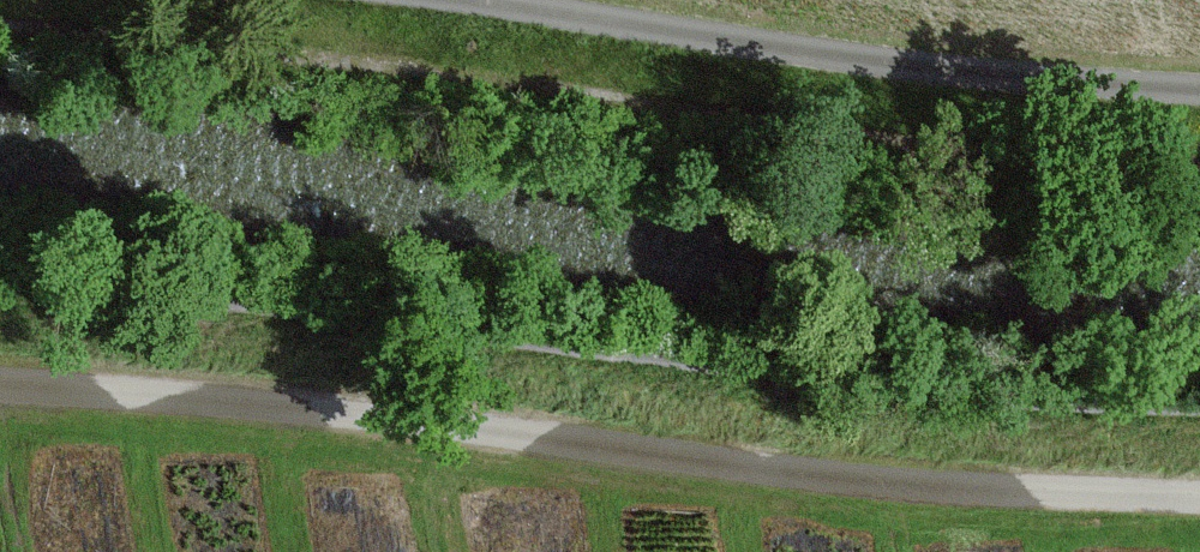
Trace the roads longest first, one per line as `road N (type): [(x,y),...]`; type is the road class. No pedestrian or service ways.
road 1 (track): [(1199,493),(985,487),(0,390)]
road 2 (unclassified): [(442,0),(896,66),(1199,90)]

